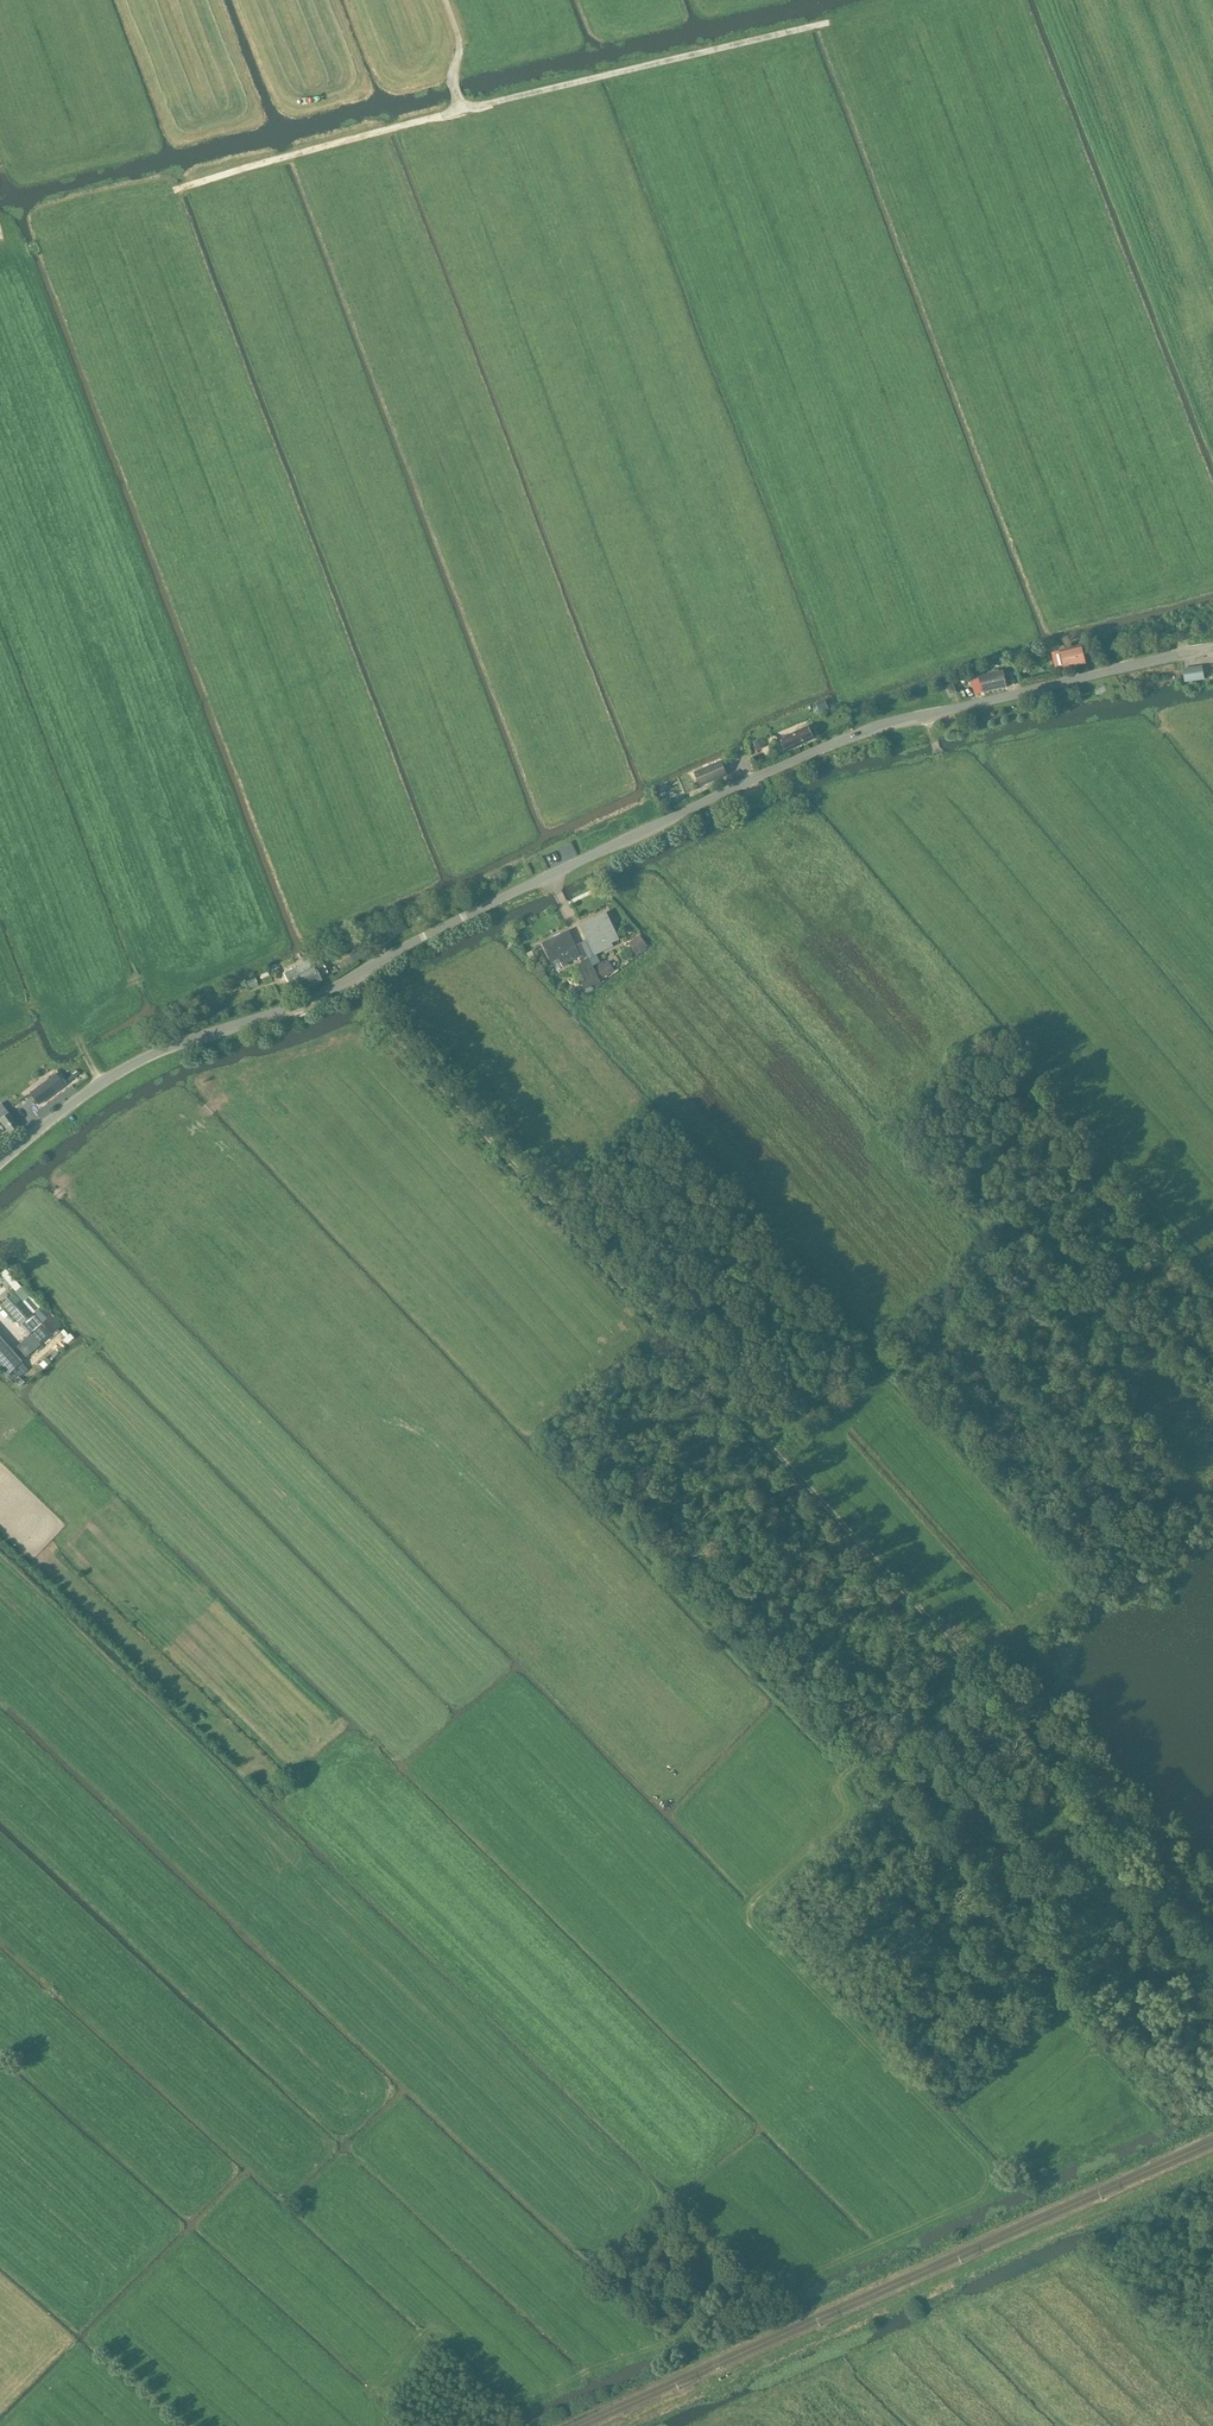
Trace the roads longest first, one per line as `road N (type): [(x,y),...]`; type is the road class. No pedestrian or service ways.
road 1 (unclassified): [(1212,650),(969,705),(799,757),(418,940),(303,1004),(115,1073),(0,1164)]
road 2 (track): [(830,15),(461,101),(267,163)]

